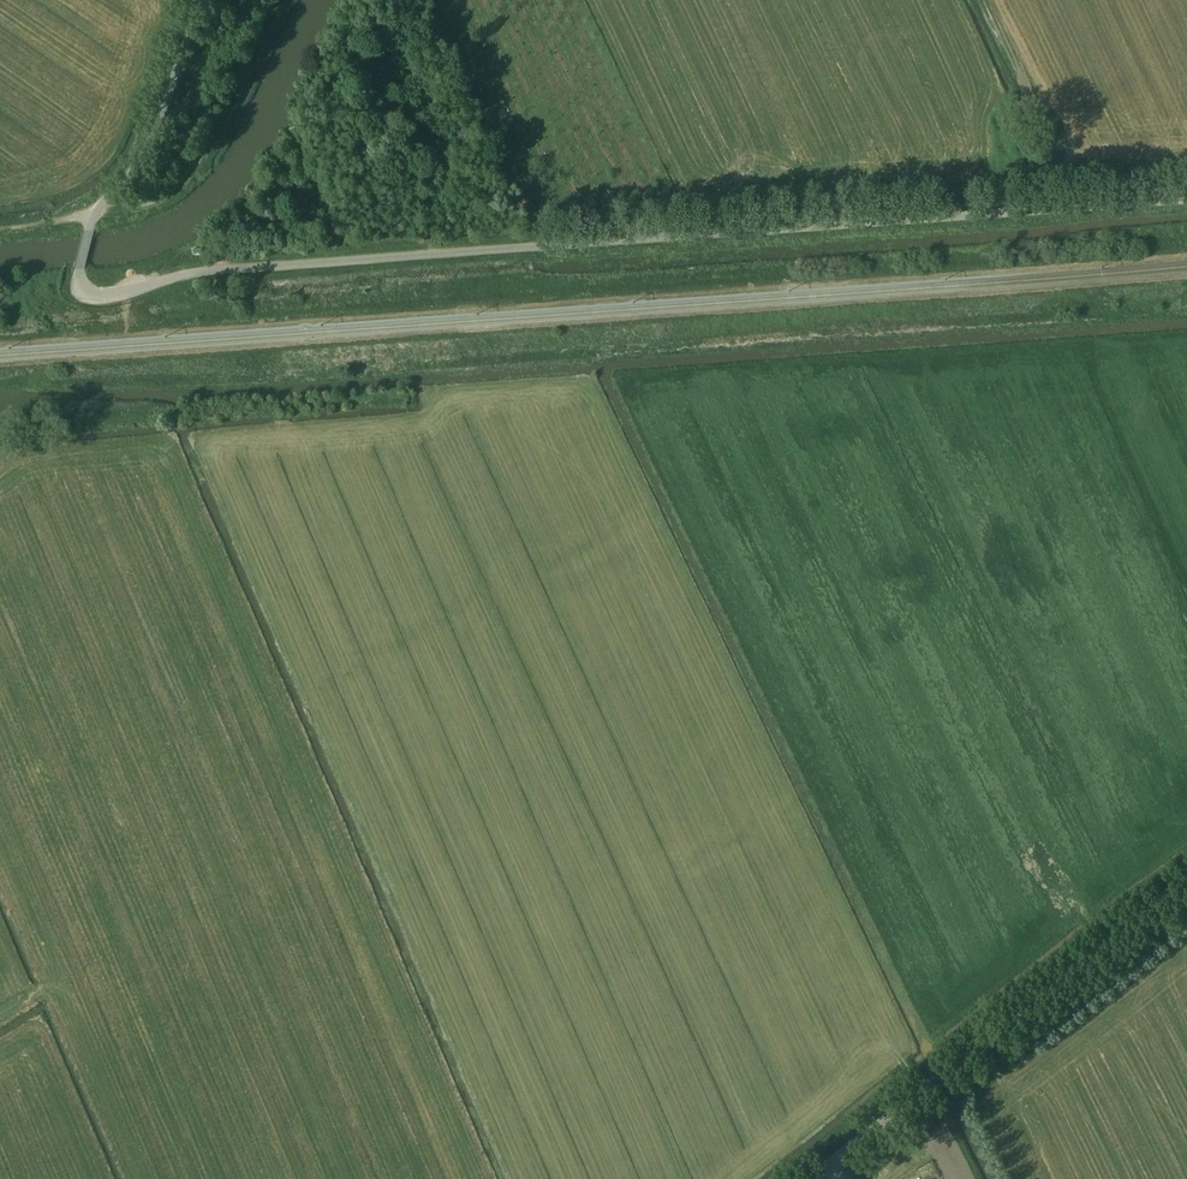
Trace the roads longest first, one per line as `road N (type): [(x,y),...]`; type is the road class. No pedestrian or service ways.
road 1 (unclassified): [(79,273),(94,295),(127,297),(223,267),(690,243),(1186,200)]
road 2 (unclassified): [(811,1178),(1186,878)]
road 3 (track): [(0,433),(45,415),(282,407),(287,439)]
road 4 (unclassified): [(79,273),(94,215),(125,181),(161,117),(194,0)]

